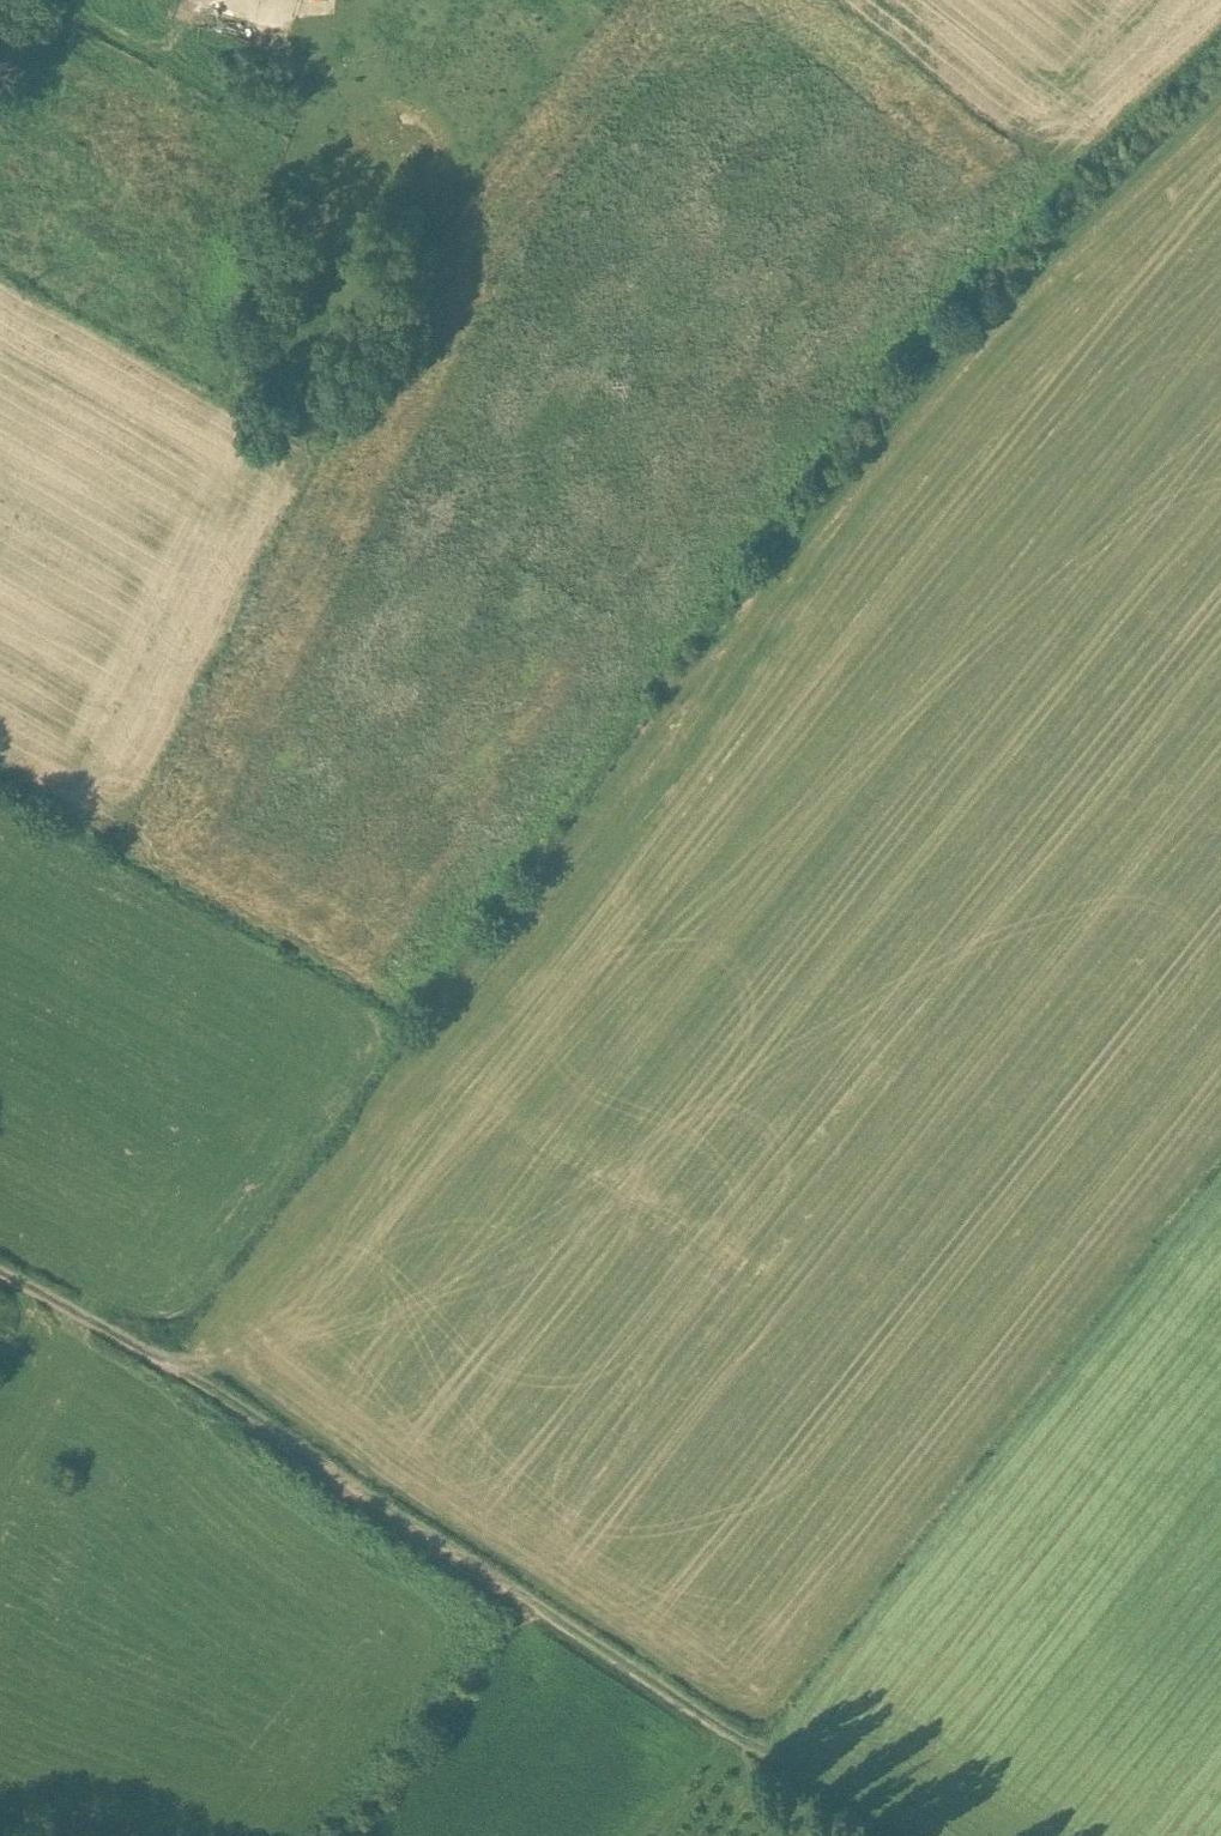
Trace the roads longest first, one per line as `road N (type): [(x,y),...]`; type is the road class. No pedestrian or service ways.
road 1 (track): [(0,1275),(173,1371),(751,1741)]

